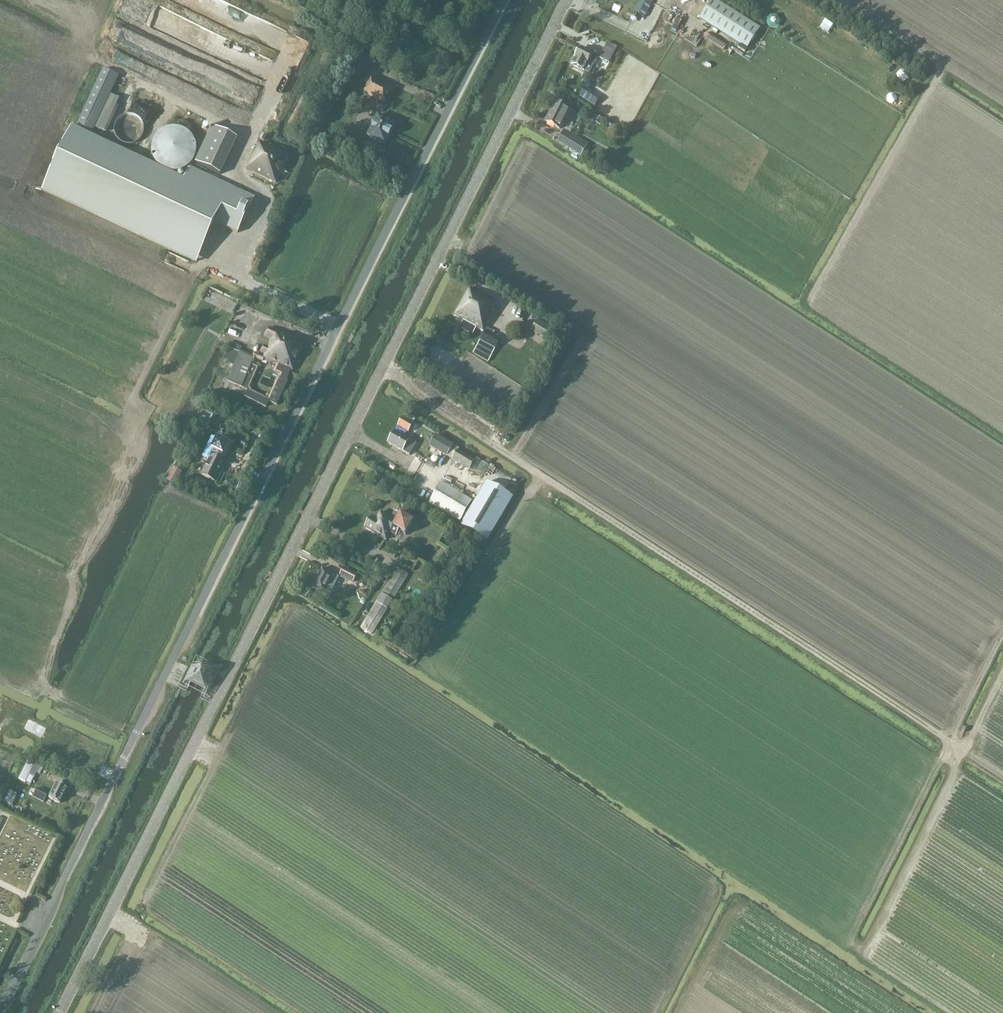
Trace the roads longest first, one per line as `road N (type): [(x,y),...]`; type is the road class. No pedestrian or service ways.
road 1 (tertiary): [(59,1012),(567,0)]
road 2 (unclassified): [(136,731),(504,0)]
road 3 (track): [(947,745),(382,368)]
road 4 (residential): [(0,1008),(136,731)]
road 5 (track): [(1002,107),(847,0)]

